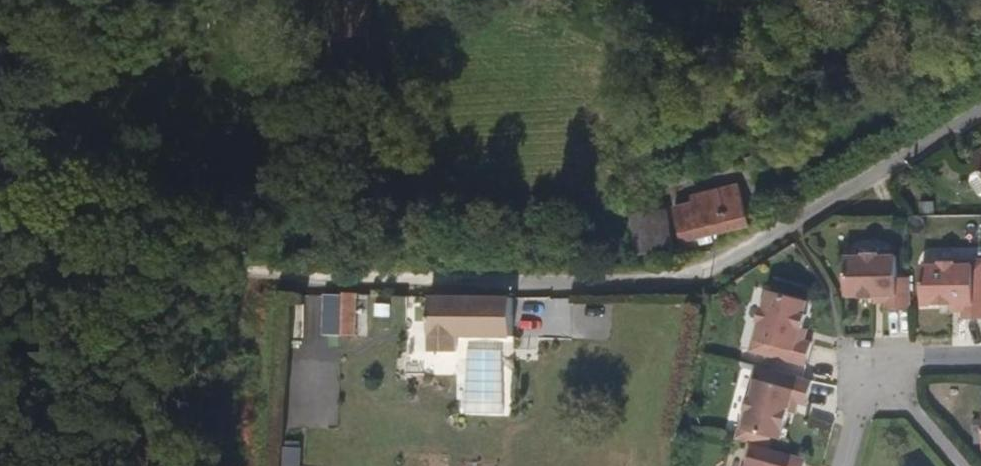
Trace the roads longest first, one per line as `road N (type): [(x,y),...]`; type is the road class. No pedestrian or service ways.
road 1 (residential): [(980,105),(703,272),(667,284),(190,271)]
road 2 (track): [(190,271),(0,277)]
road 3 (residential): [(880,373),(968,465)]

